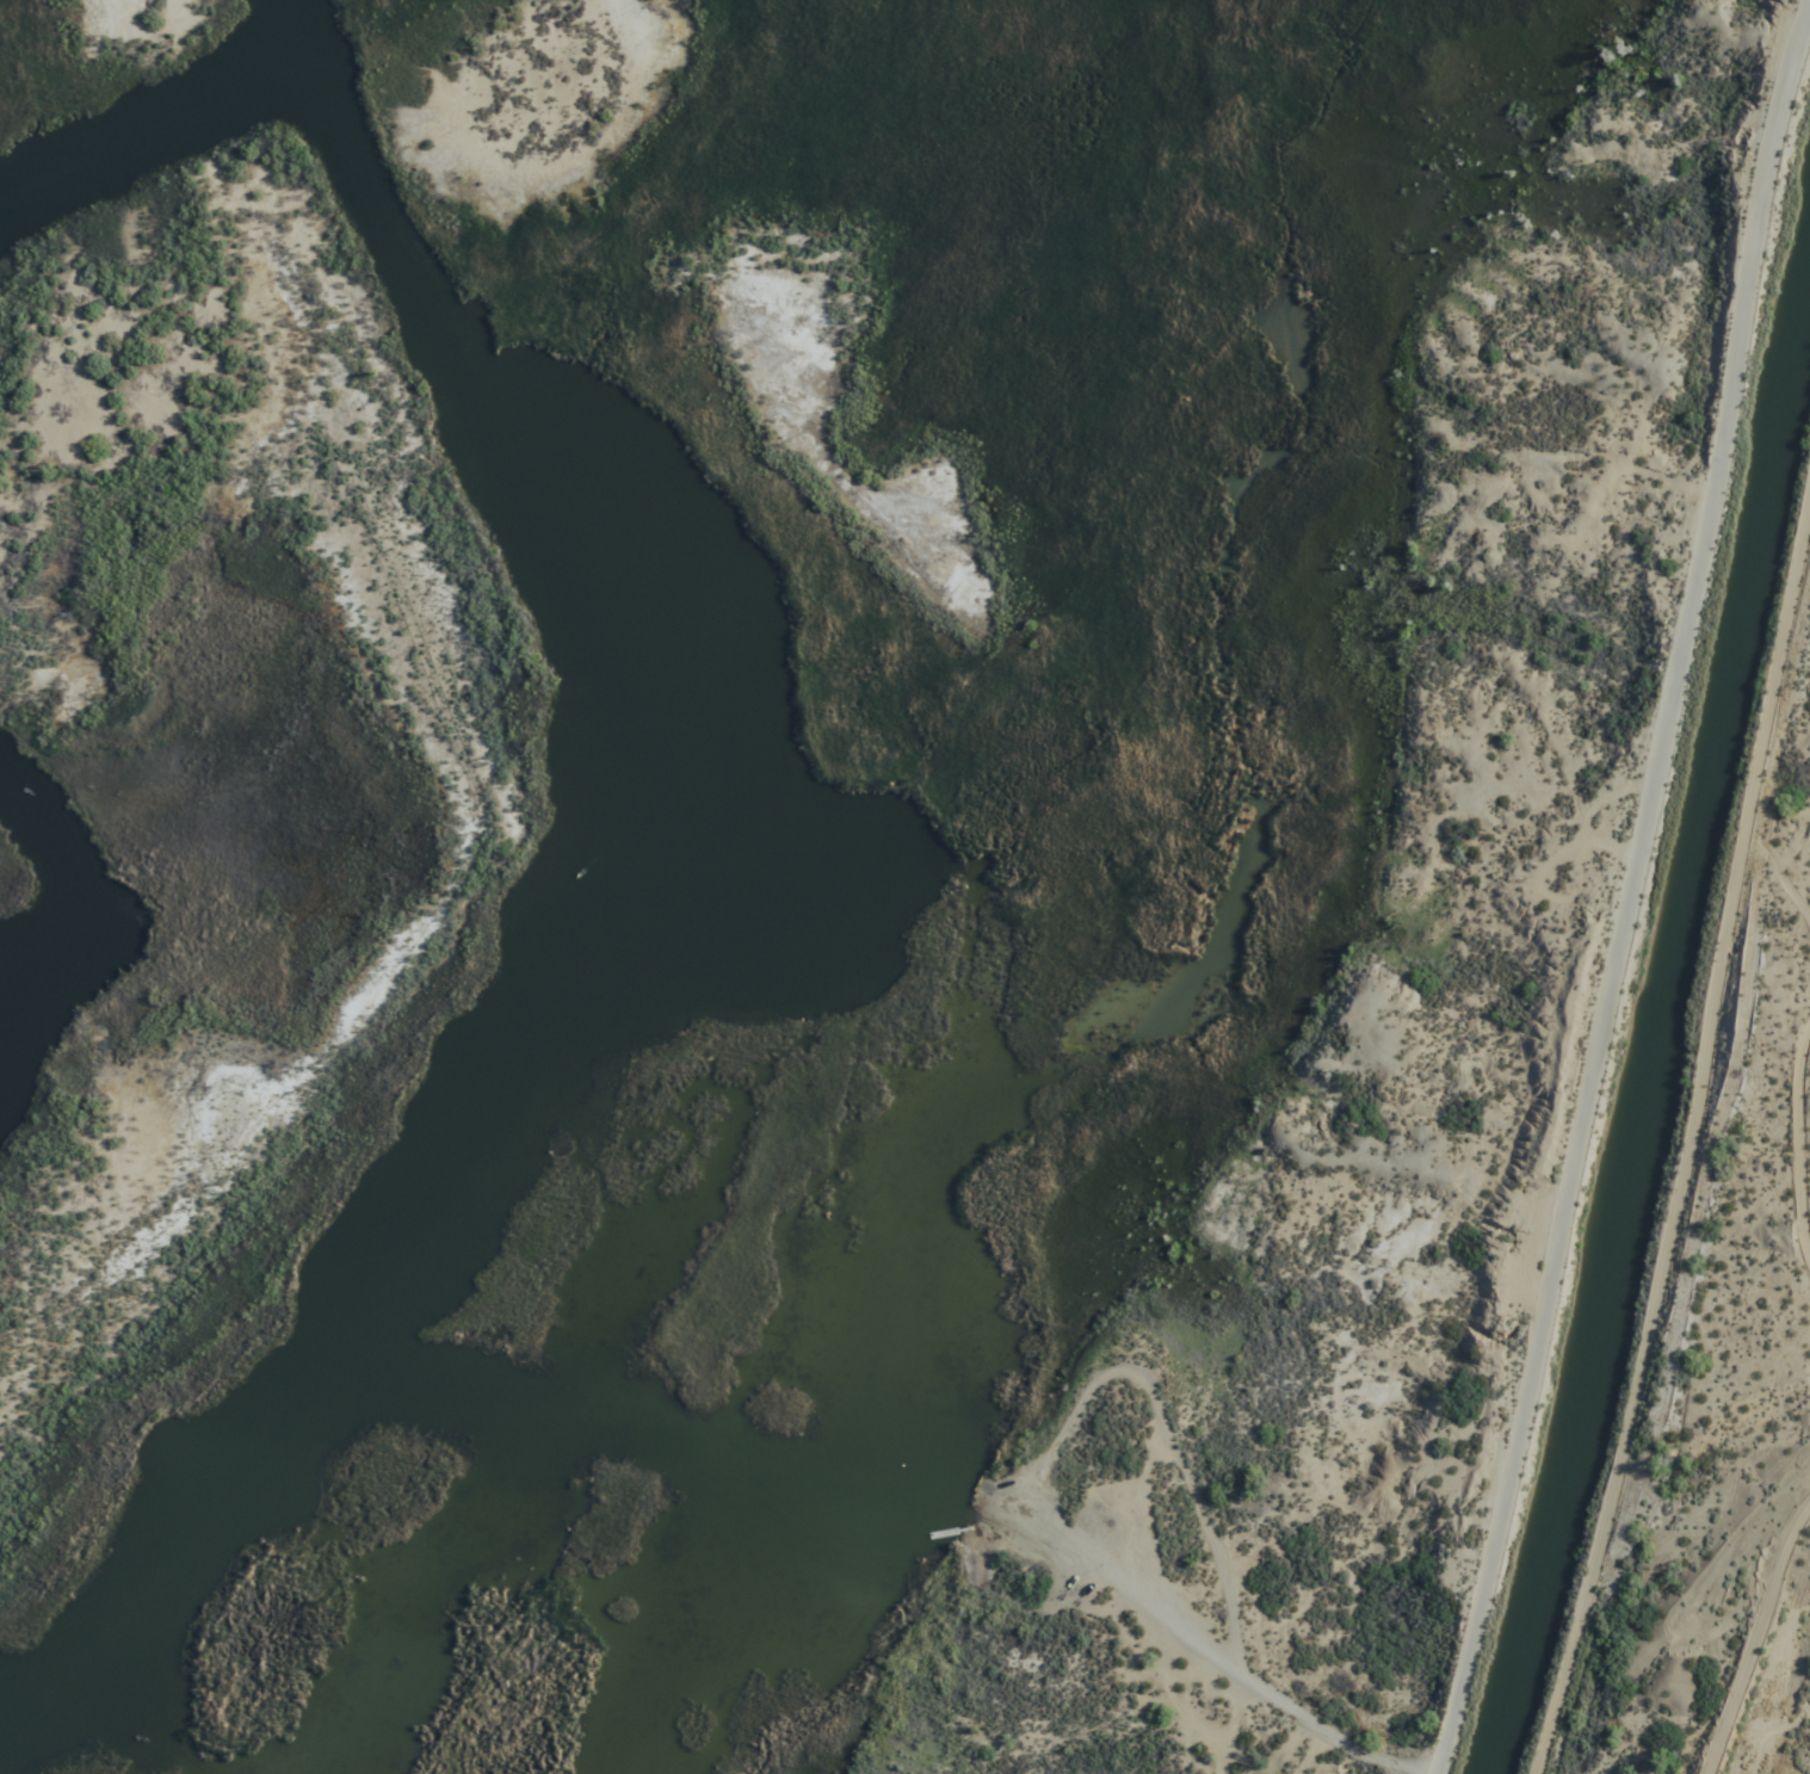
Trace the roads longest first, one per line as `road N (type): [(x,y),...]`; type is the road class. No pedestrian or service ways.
road 1 (residential): [(1436,1773),(1528,1399),(1809,13)]

